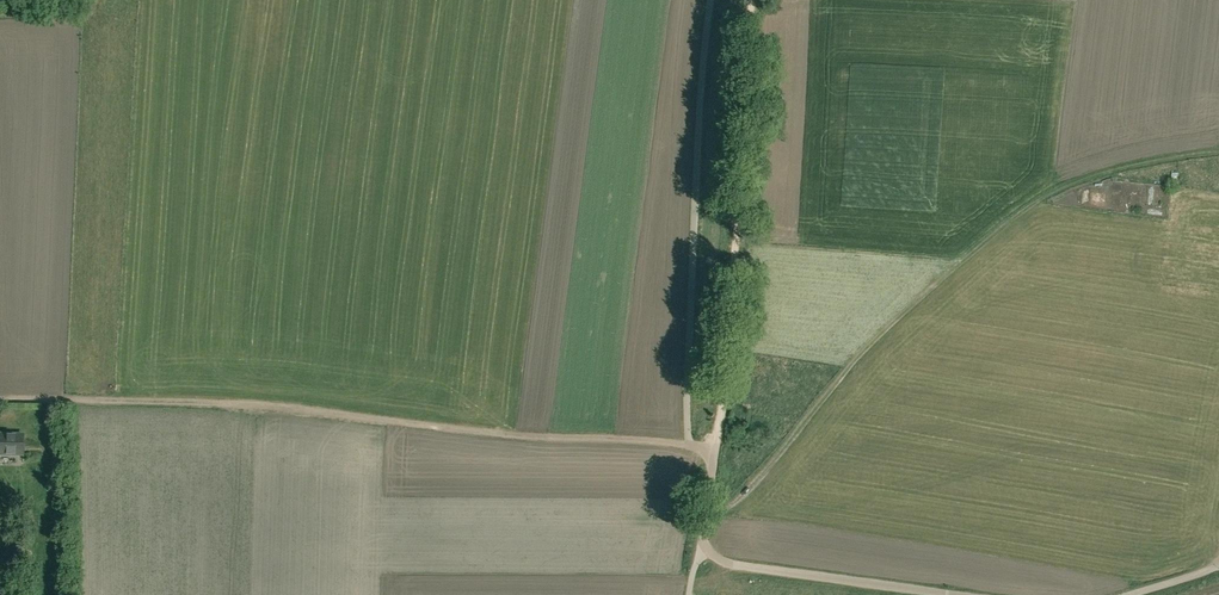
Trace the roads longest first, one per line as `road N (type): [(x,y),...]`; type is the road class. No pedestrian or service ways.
road 1 (track): [(0,398),(244,403),(524,435),(689,444)]
road 2 (track): [(1218,152),(1127,166),(1035,202),(878,336),(740,493),(703,517)]
road 3 (track): [(689,444),(715,448),(717,438),(746,152),(752,0)]
road 4 (unclassified): [(951,594),(720,561),(701,536),(715,448)]

